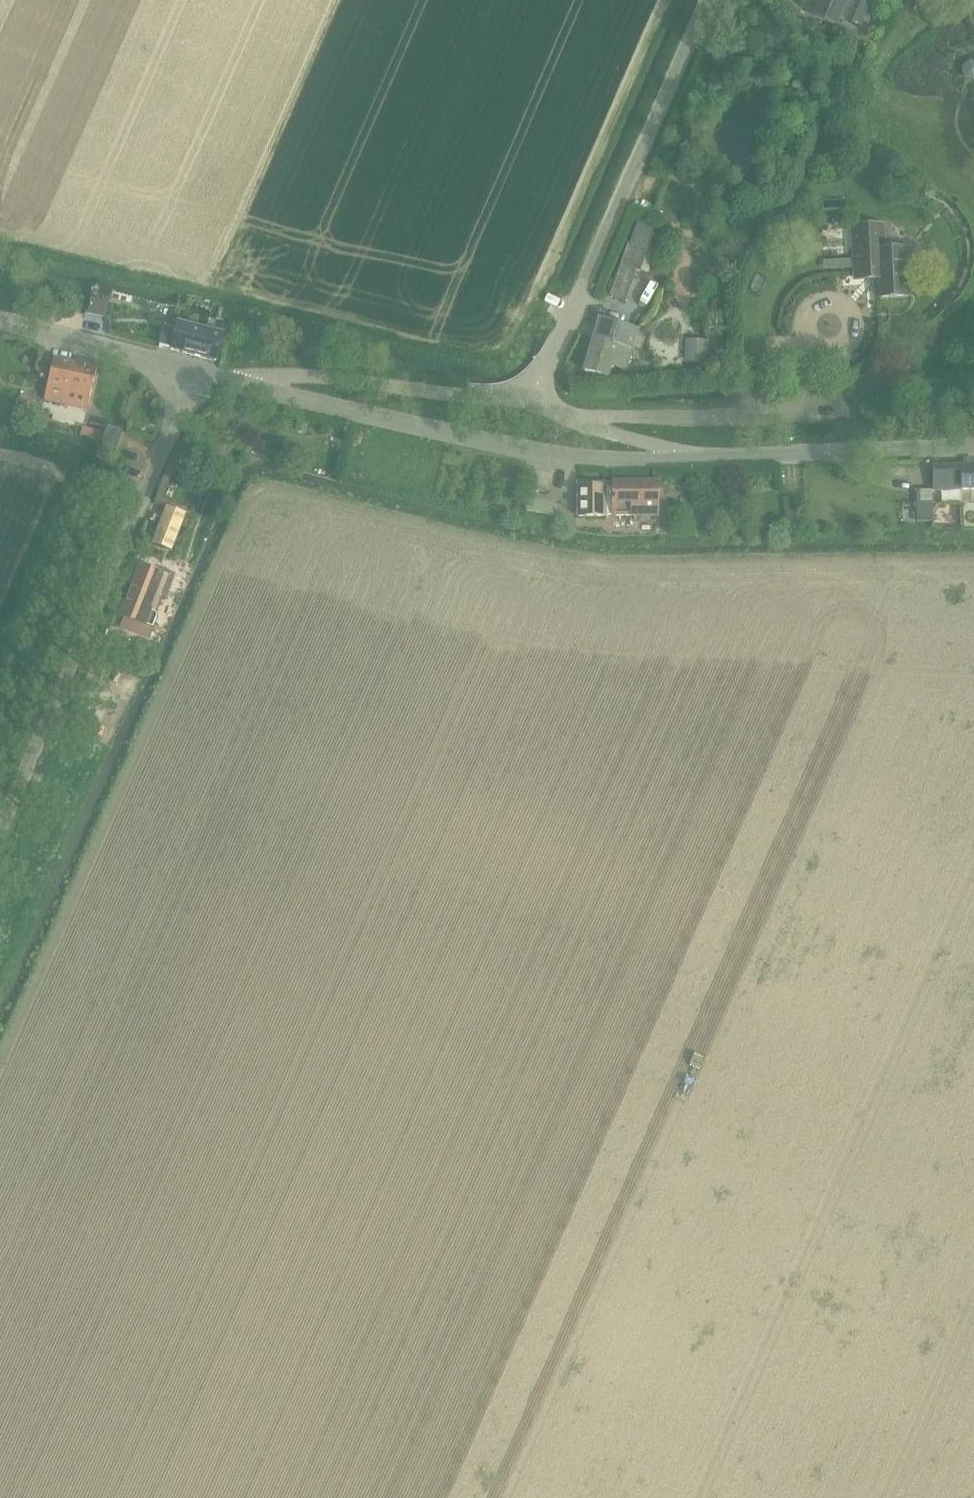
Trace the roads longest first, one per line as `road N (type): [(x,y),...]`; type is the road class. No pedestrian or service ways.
road 1 (track): [(973,558),(600,558),(278,485),(251,488),(0,1063)]
road 2 (unclassified): [(0,830),(191,371)]
road 3 (unclassified): [(702,458),(526,450),(235,382)]
road 4 (unclassified): [(530,402),(708,0)]
road 5 (unclassified): [(235,382),(310,376),(530,402)]
road 6 (unclassified): [(702,458),(973,447)]
road 7 (track): [(0,635),(69,473),(57,455),(0,441)]
road 8 (unclassified): [(191,371),(0,320)]
road 9 (unclassified): [(702,458),(530,402)]
road 10 (track): [(852,411),(973,406)]

